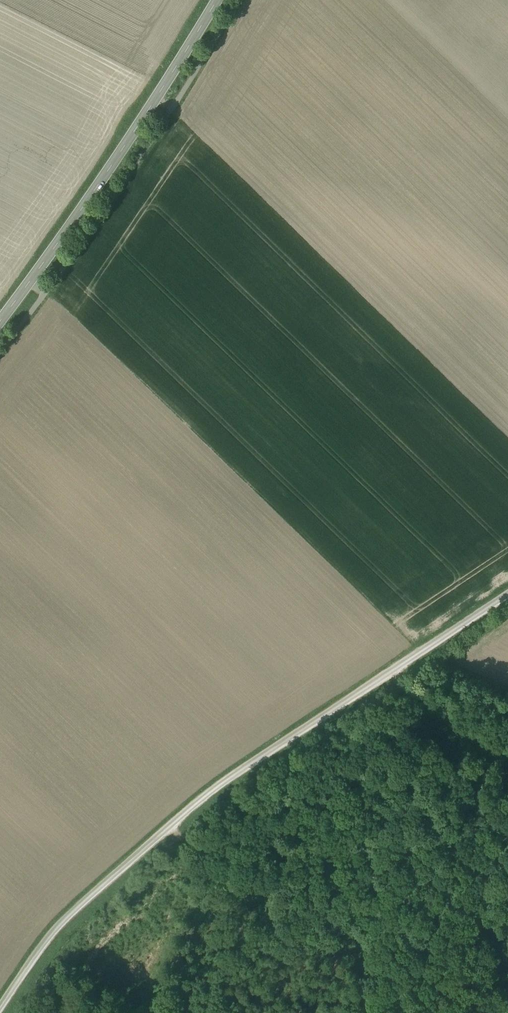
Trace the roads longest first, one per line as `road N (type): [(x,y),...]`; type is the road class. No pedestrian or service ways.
road 1 (unclassified): [(507,596),(230,776),(73,913),(0,1006)]
road 2 (tertiary): [(216,0),(0,320)]

